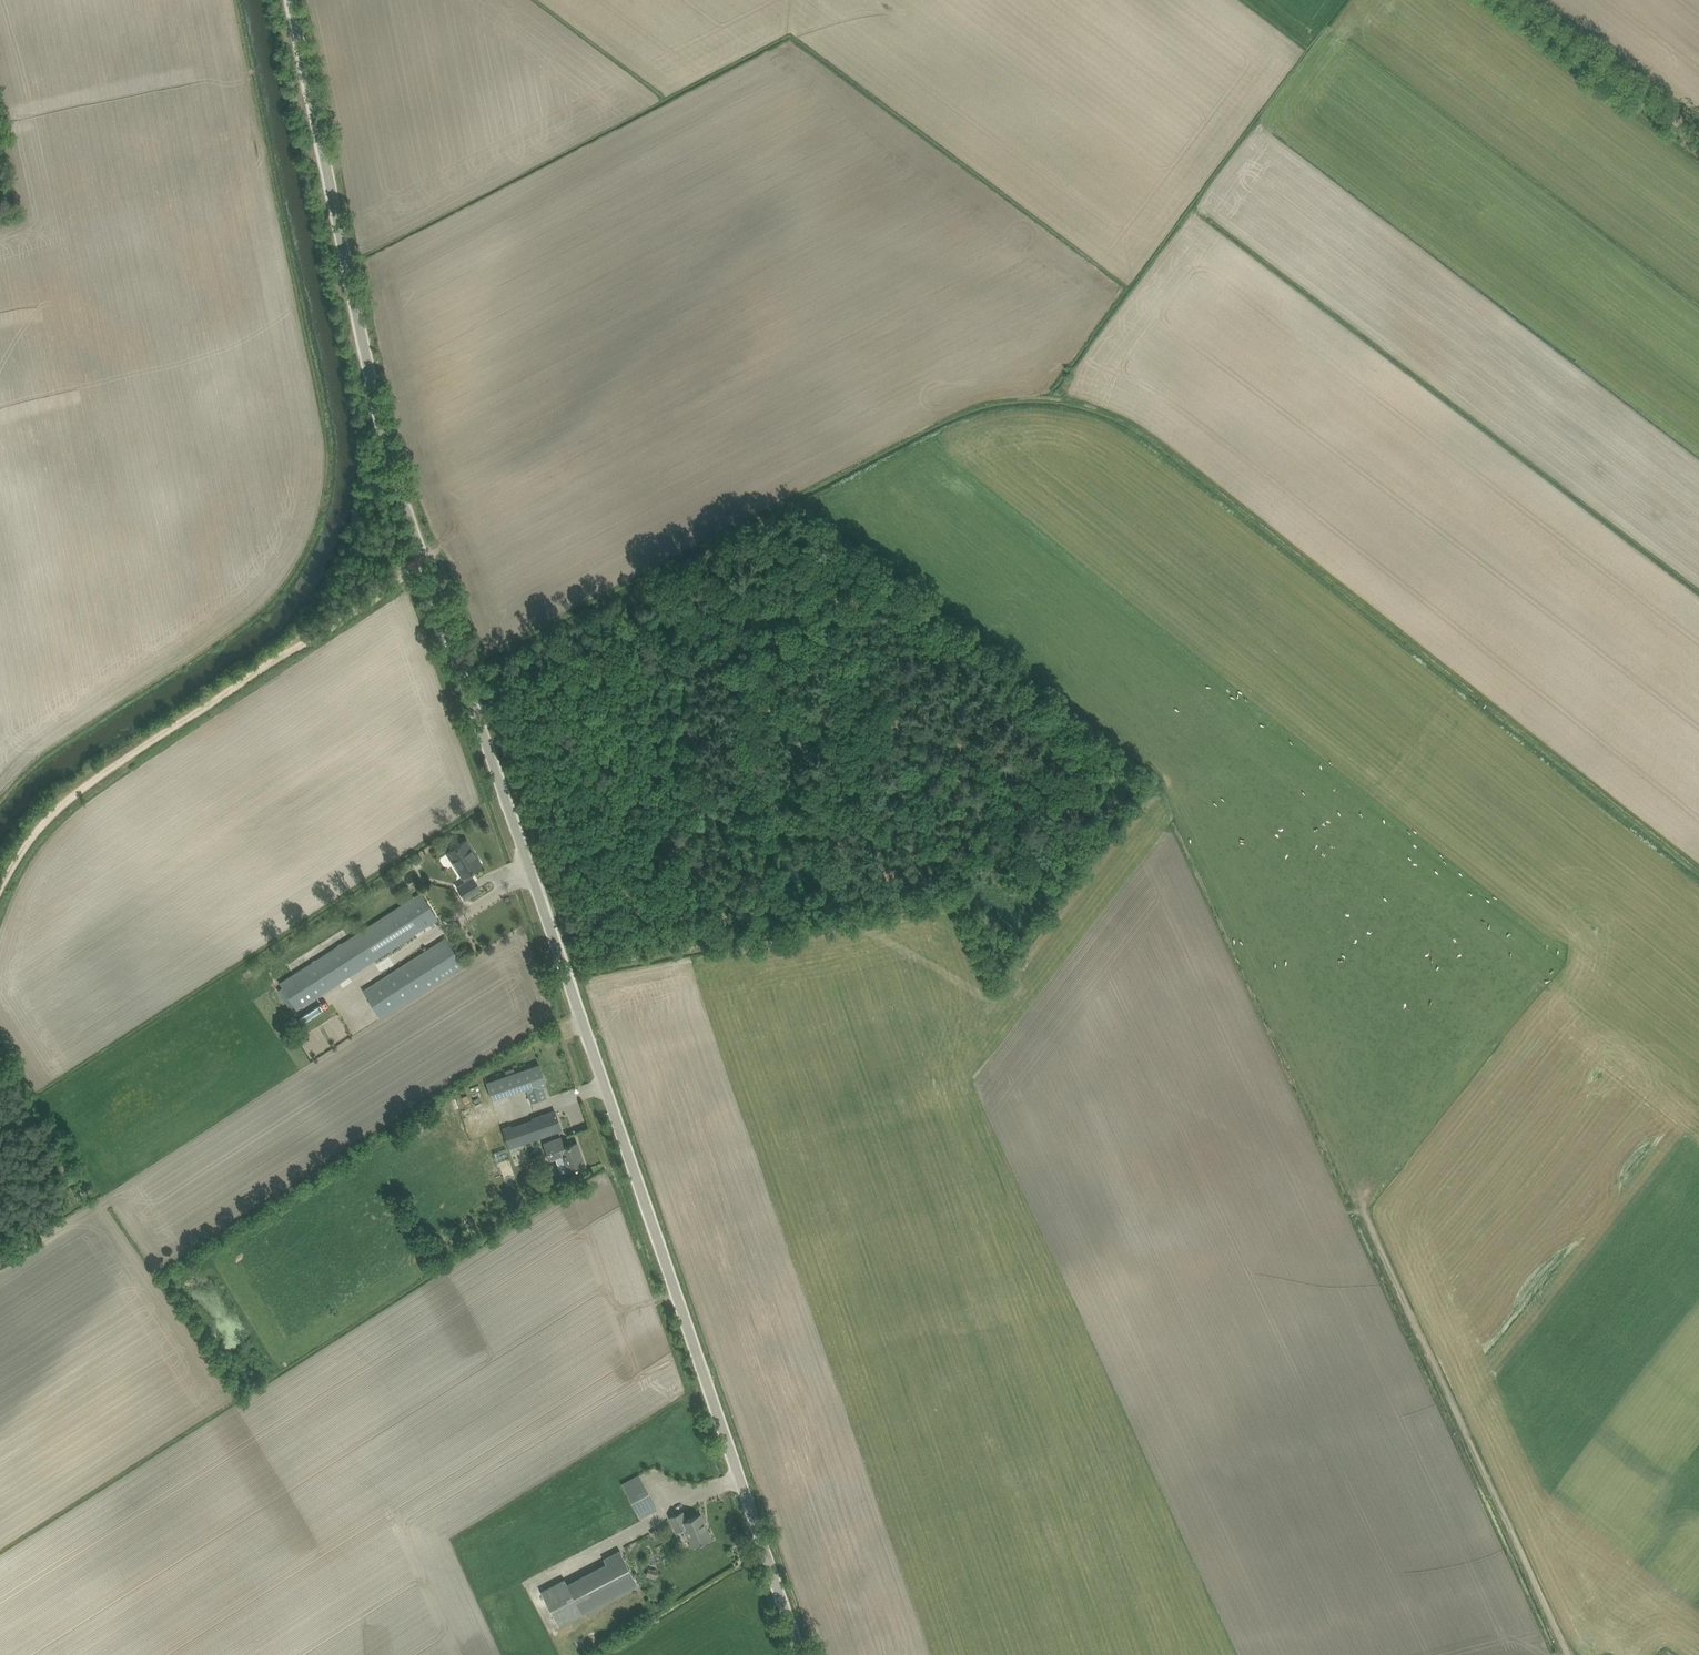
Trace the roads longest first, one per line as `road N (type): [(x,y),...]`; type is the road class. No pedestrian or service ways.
road 1 (unclassified): [(801,1654),(419,541),(369,370),(292,0)]
road 2 (track): [(1507,0),(1698,144)]

